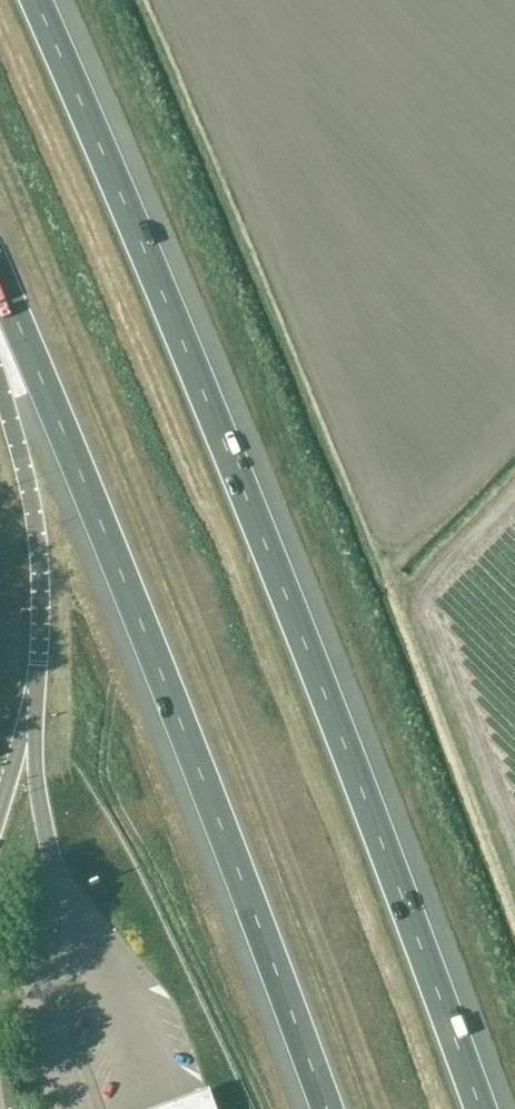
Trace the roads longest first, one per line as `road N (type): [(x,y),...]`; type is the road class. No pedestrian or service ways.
road 1 (motorway): [(480,1108),(270,557),(35,0)]
road 2 (motorway): [(0,285),(230,849),(325,1108)]
road 3 (motorway): [(0,385),(40,561),(34,716)]

